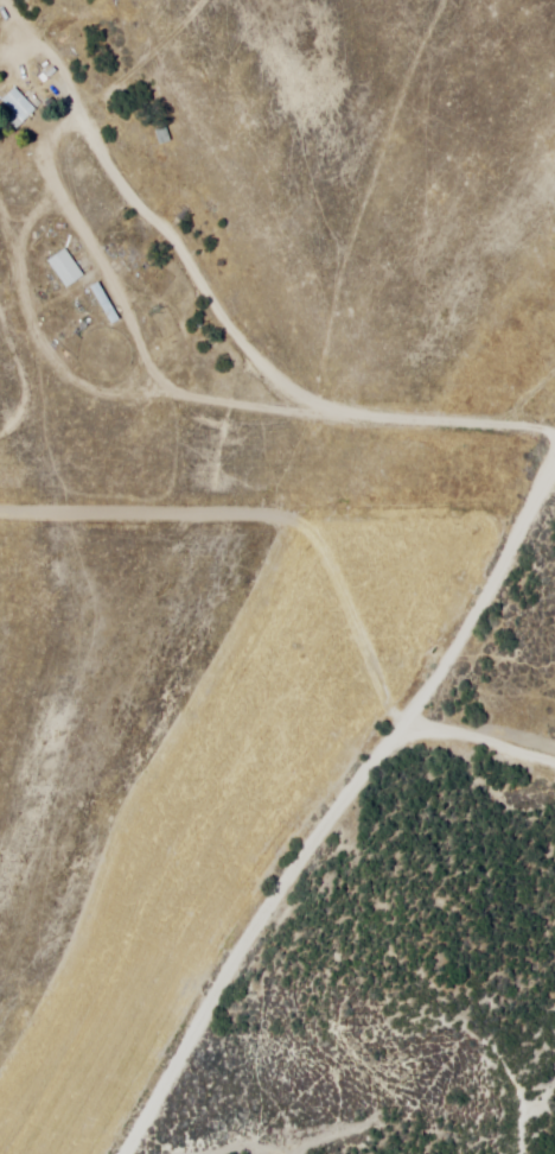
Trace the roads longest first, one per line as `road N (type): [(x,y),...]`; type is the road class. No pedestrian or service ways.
road 1 (track): [(554,423),(444,629),(408,716),(240,955),(124,1153)]
road 2 (track): [(543,444),(260,405),(75,129)]
road 3 (track): [(408,716),(554,762)]

